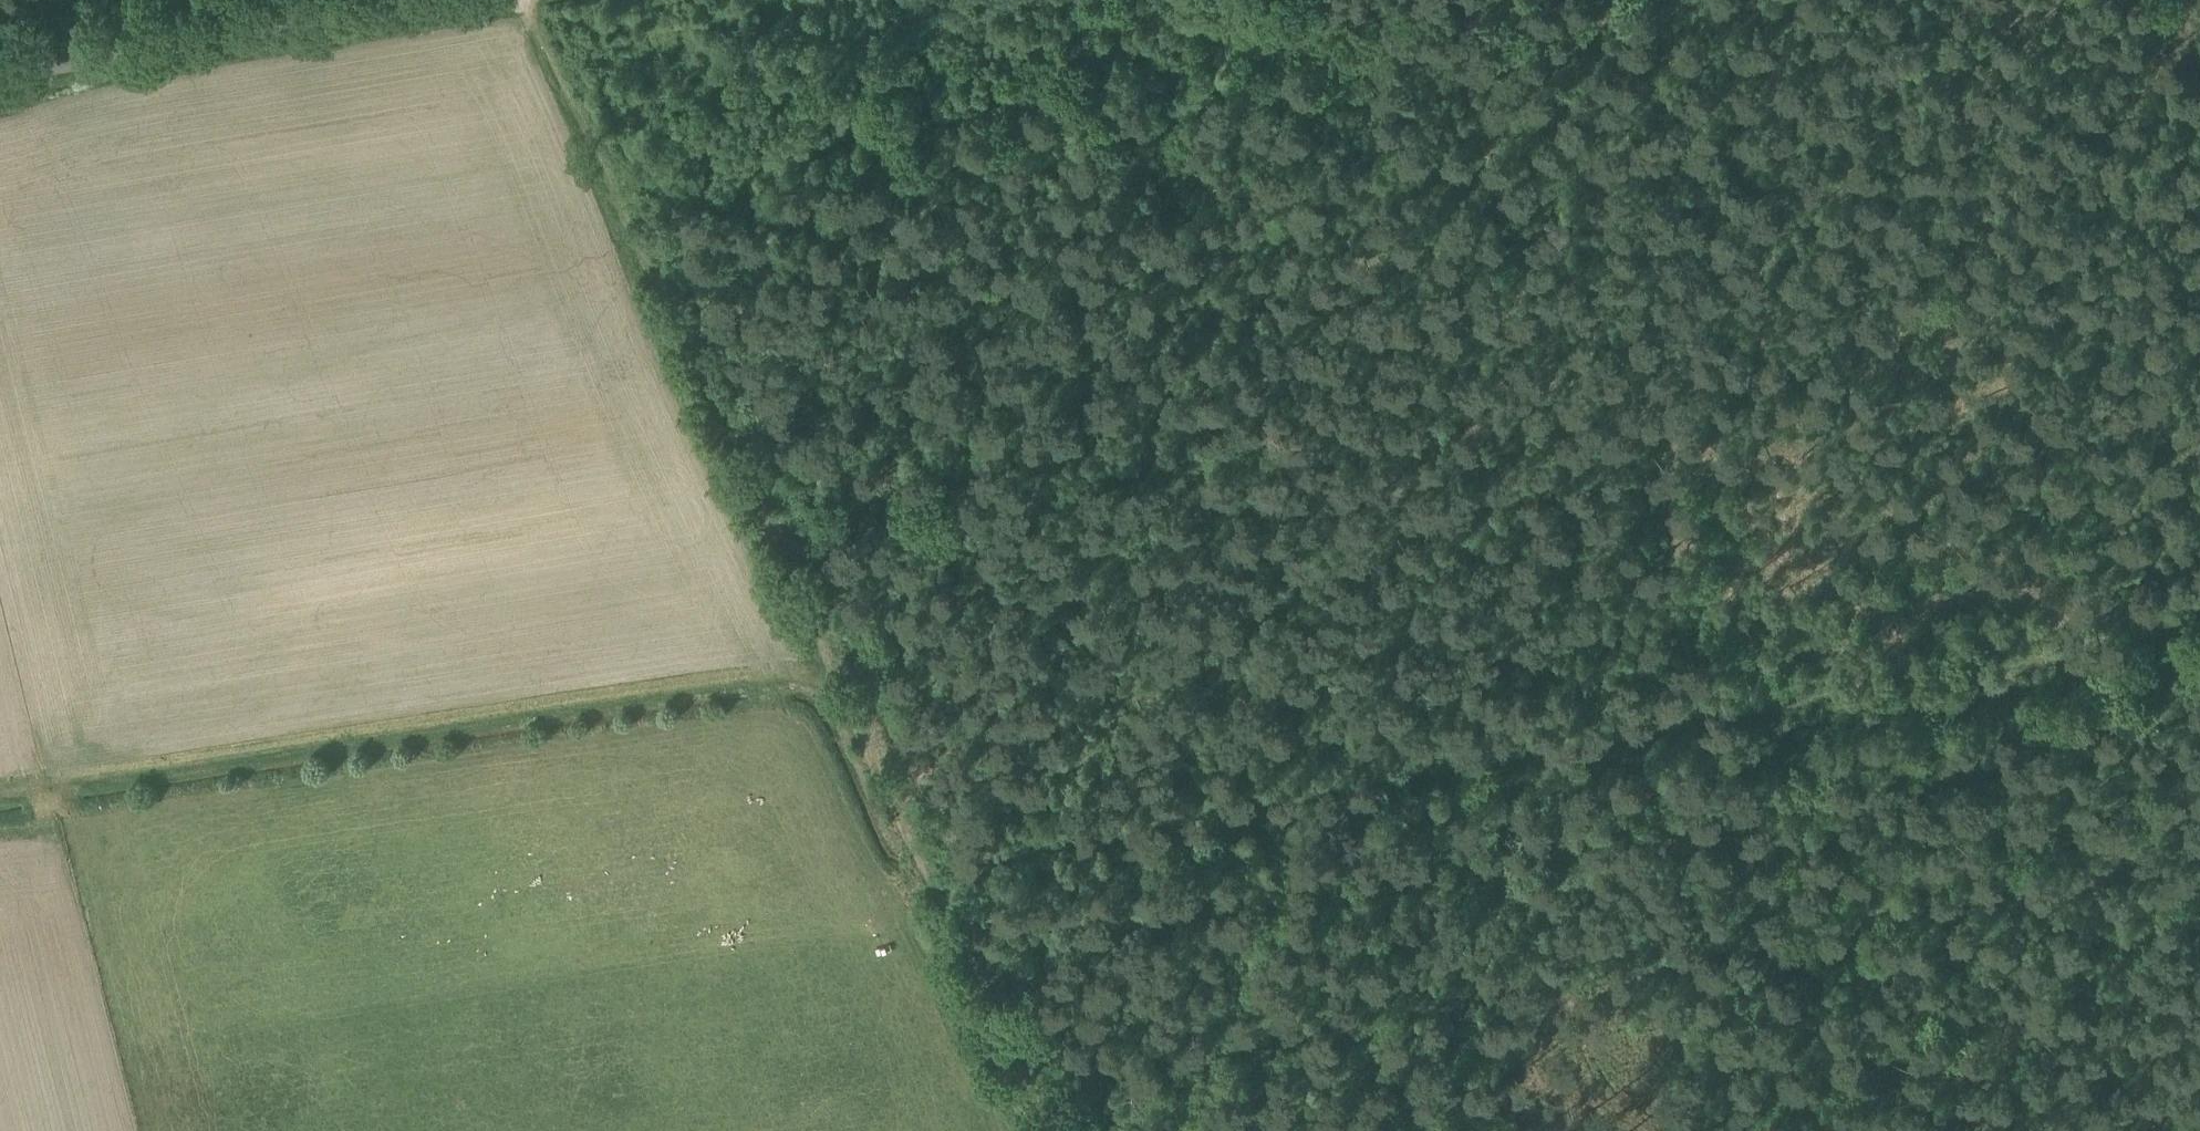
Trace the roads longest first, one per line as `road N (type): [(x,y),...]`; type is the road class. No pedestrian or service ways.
road 1 (unclassified): [(0,74),(463,0)]

